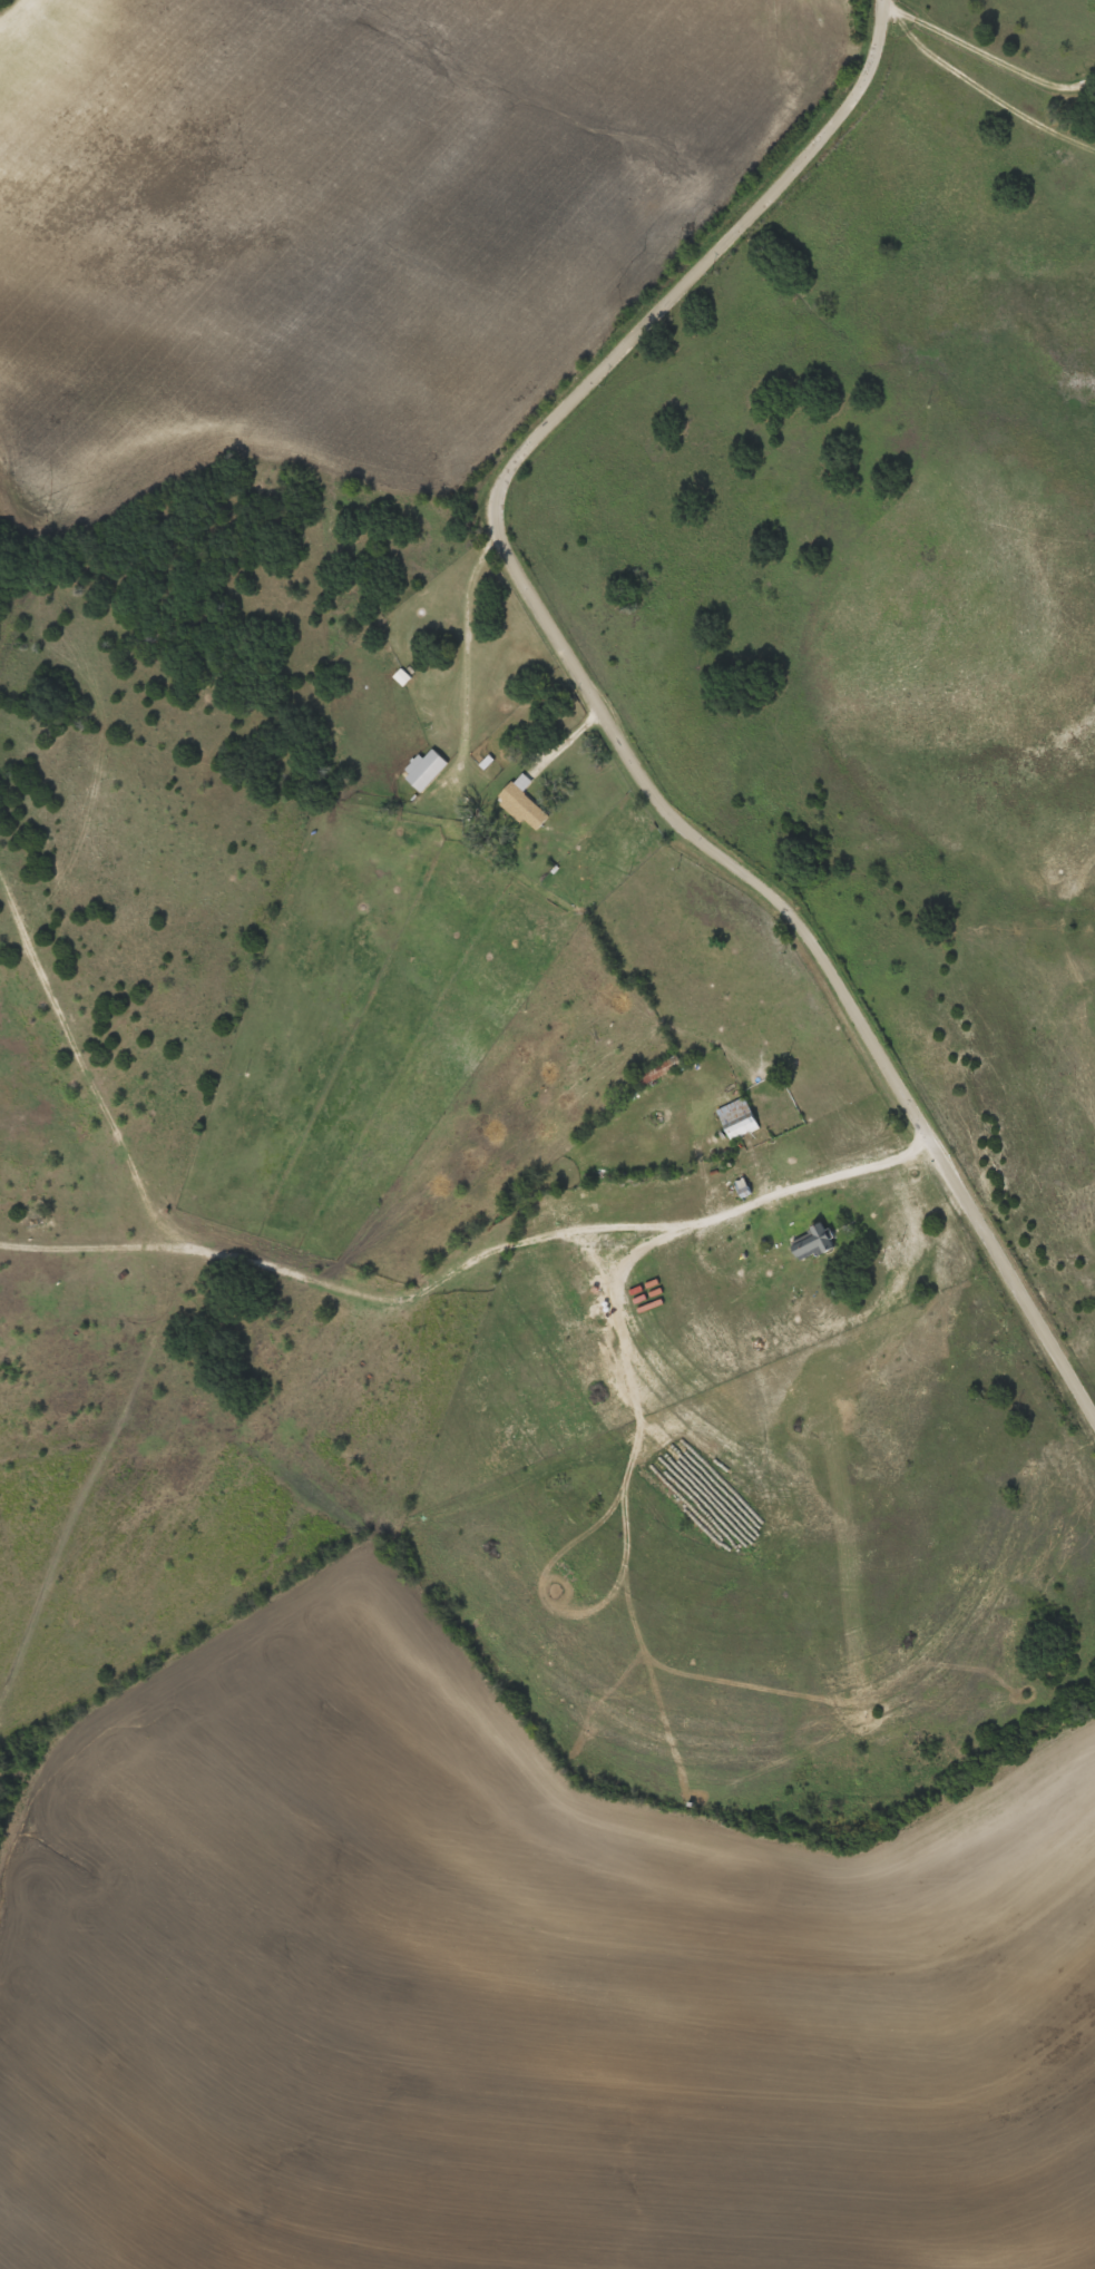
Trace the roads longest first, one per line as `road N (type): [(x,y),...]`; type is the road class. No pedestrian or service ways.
road 1 (residential): [(1094,1411),(825,956),(784,903),(663,799),(537,596),(506,522),(516,476),(530,454),(853,110),(879,51),(886,0)]

